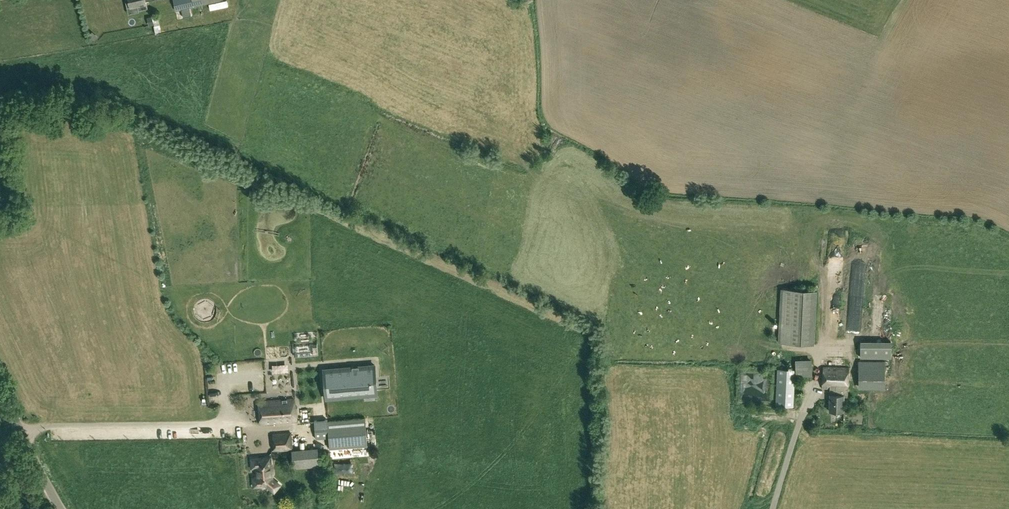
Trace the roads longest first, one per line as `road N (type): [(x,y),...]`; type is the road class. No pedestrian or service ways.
road 1 (unclassified): [(60,508),(0,392)]

